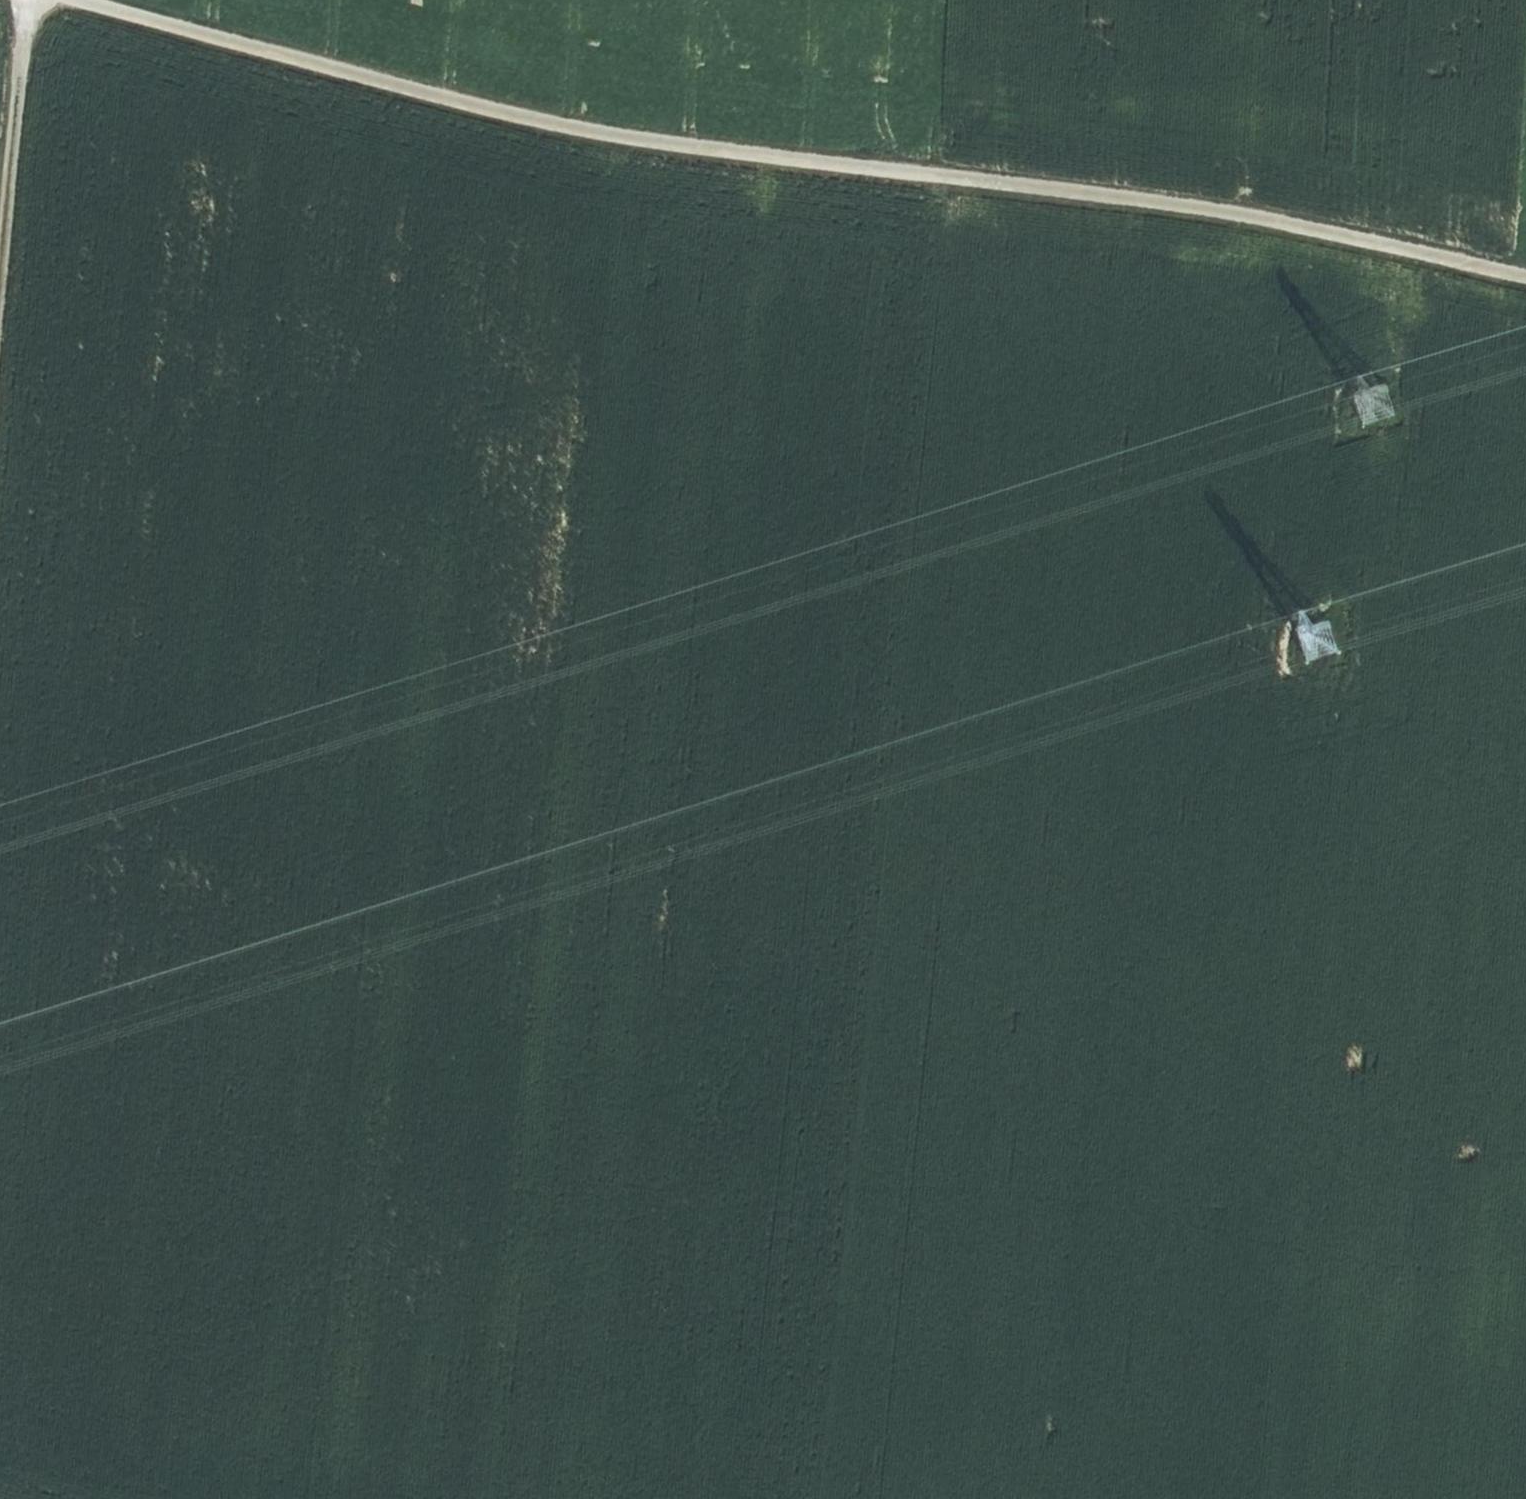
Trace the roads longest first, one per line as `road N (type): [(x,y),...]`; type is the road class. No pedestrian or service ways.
road 1 (track): [(1525,262),(1236,195),(614,119),(129,0)]
road 2 (track): [(0,295),(32,0)]

